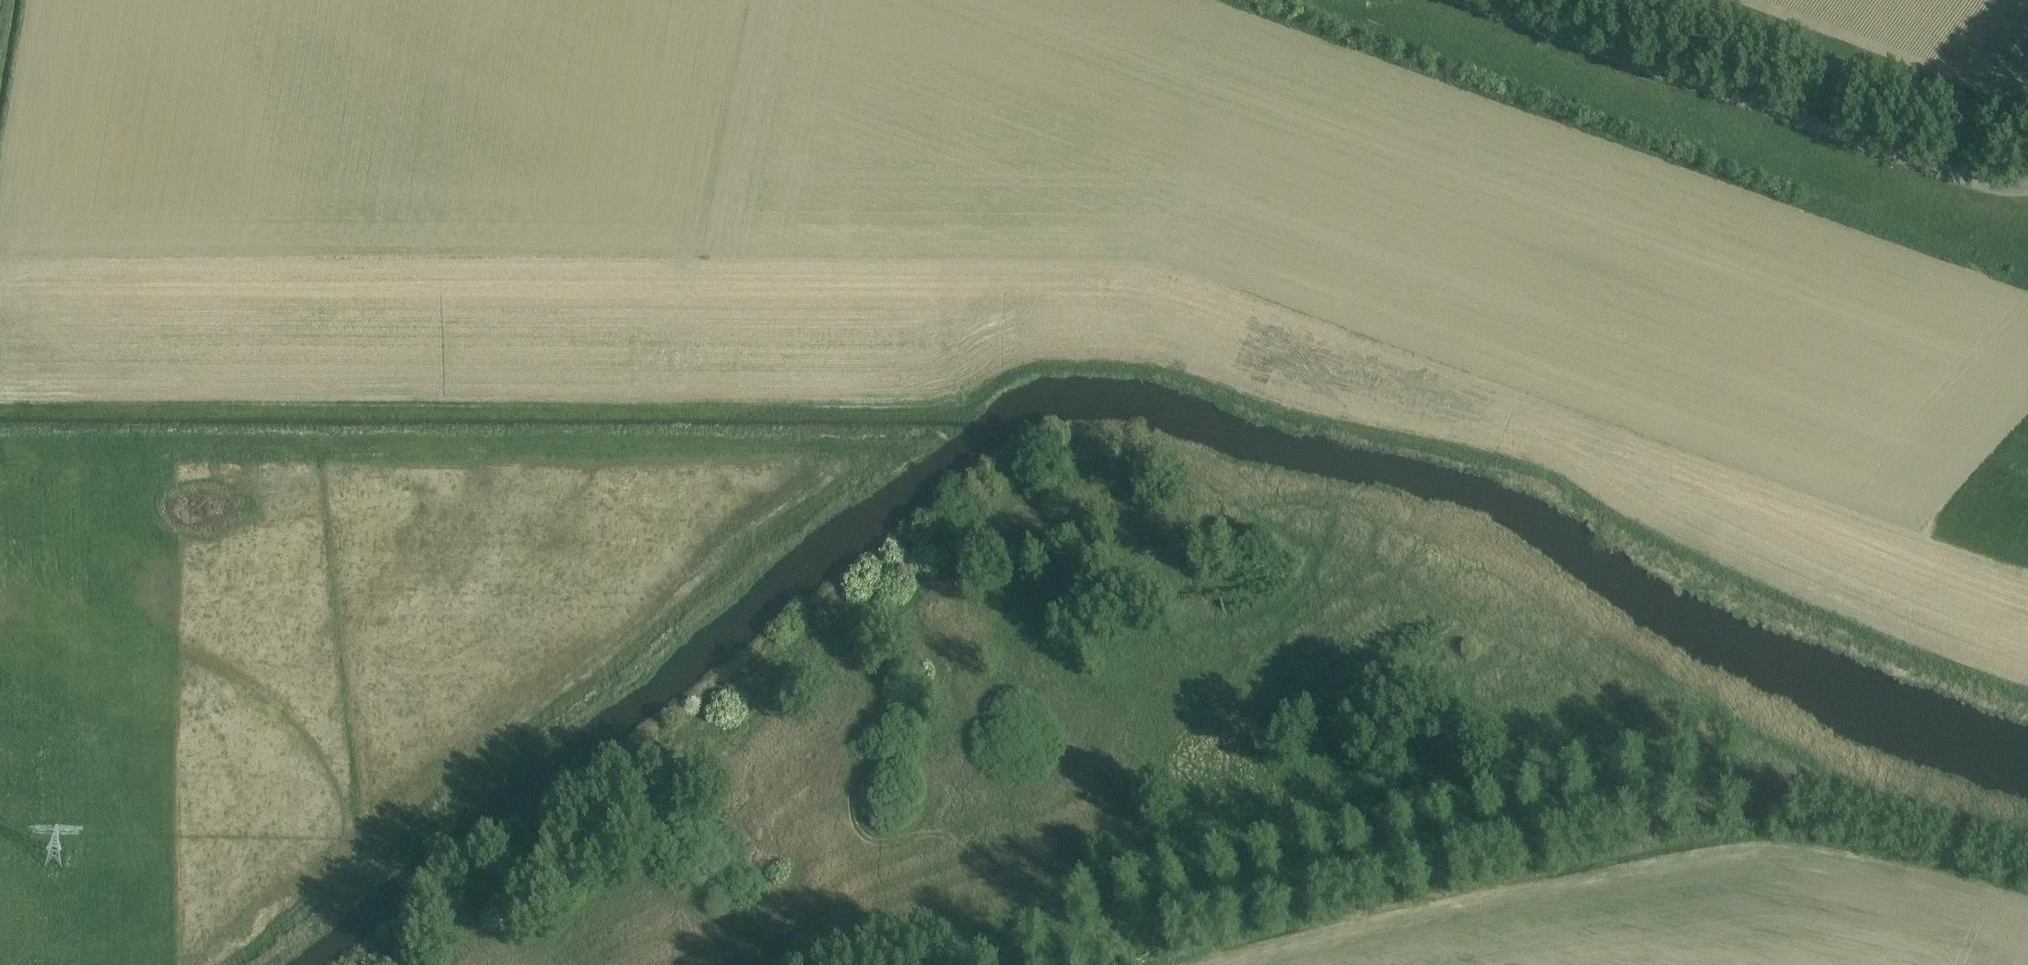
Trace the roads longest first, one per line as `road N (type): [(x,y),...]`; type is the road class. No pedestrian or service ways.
road 1 (unclassified): [(1472,0),(1968,178),(2027,181)]

